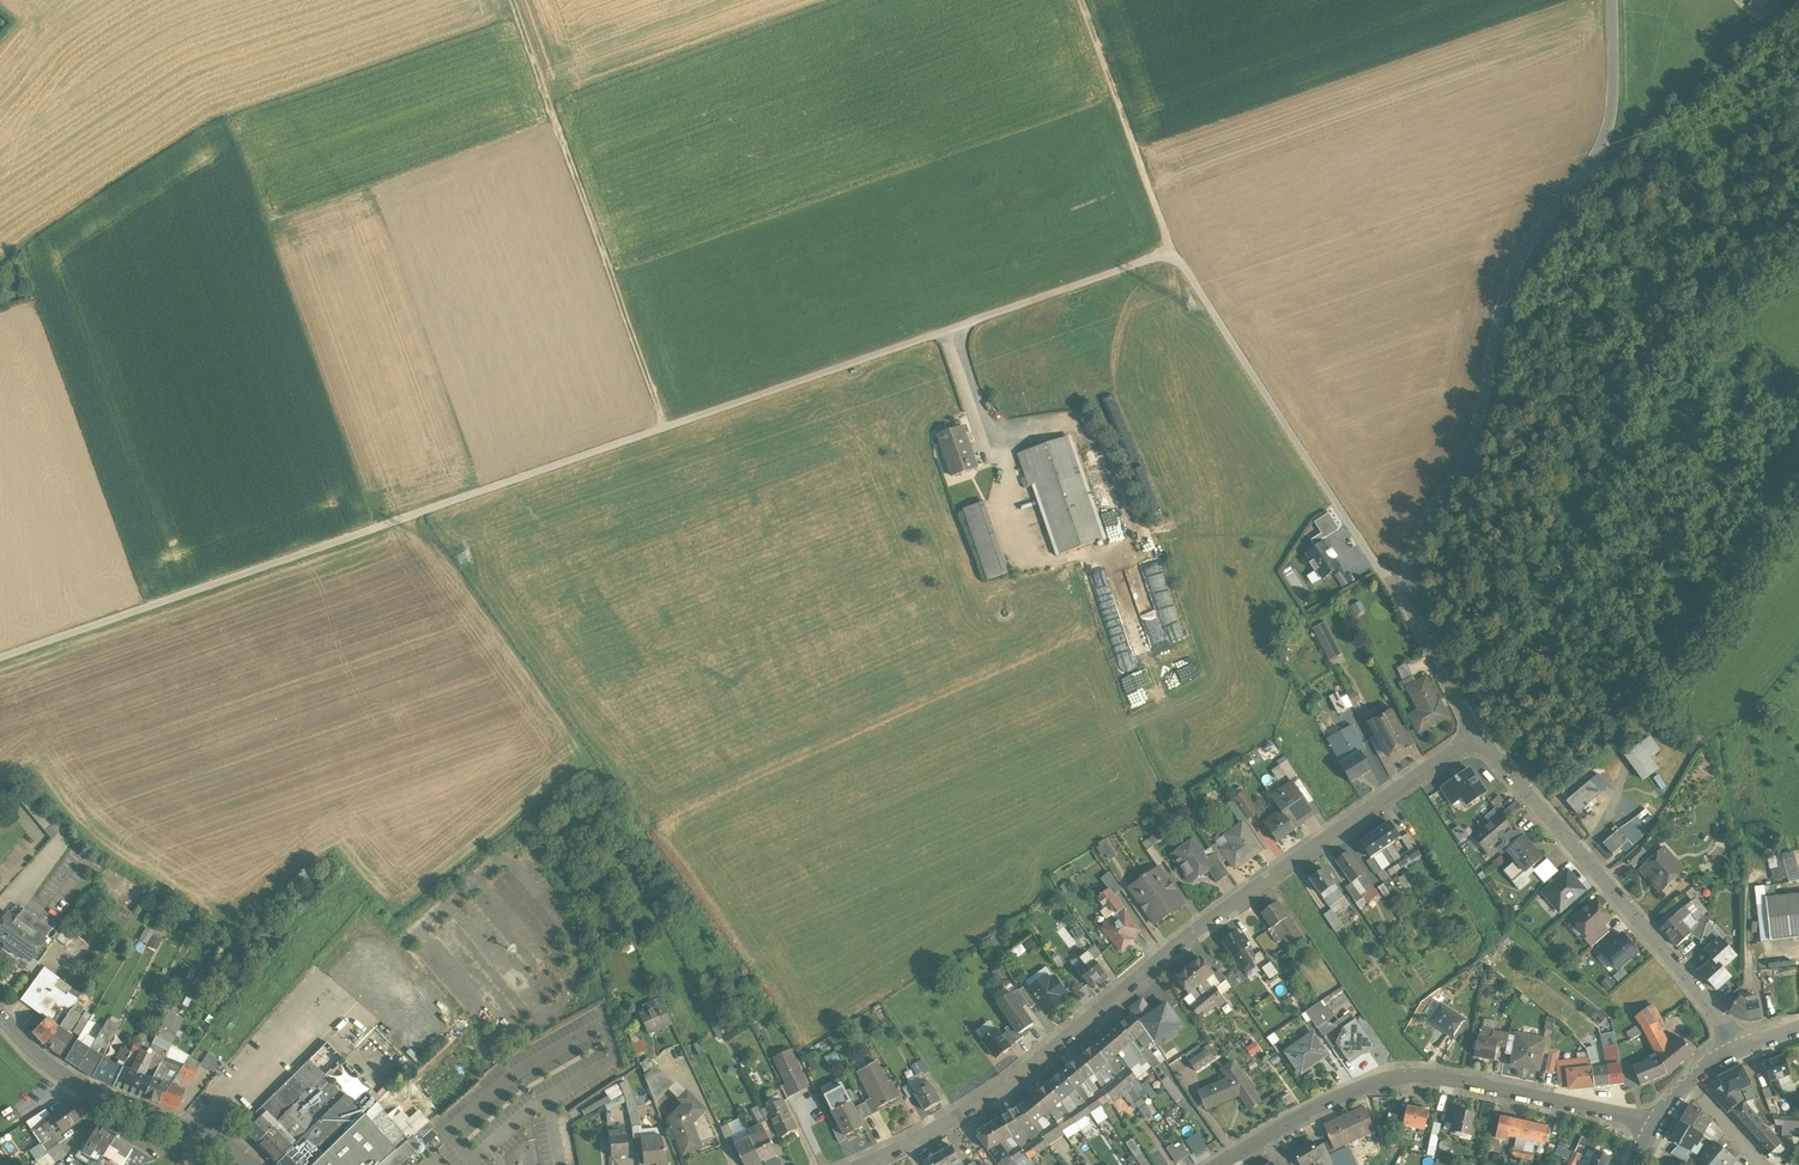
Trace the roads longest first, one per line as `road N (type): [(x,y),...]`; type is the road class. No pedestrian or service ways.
road 1 (track): [(0,662),(1176,256),(1405,596)]
road 2 (residential): [(864,1164),(999,1090),(1150,966),(1477,734)]
road 3 (unclassified): [(1617,0),(1613,132),(1602,160),(1528,257),(1481,434),(1405,596)]
road 4 (track): [(672,429),(515,0)]
road 5 (residential): [(1225,1164),(1360,1087),(1419,1074),(1651,1127)]
road 6 (residential): [(1477,734),(1739,1047)]
road 7 (tertiary): [(251,1164),(212,1136),(70,1082),(26,1049),(0,1015)]
road 8 (track): [(1176,256),(1084,0)]
road 9 (residential): [(1405,596),(1477,734)]
road 10 (residential): [(1739,1047),(1684,1085),(1651,1127)]

